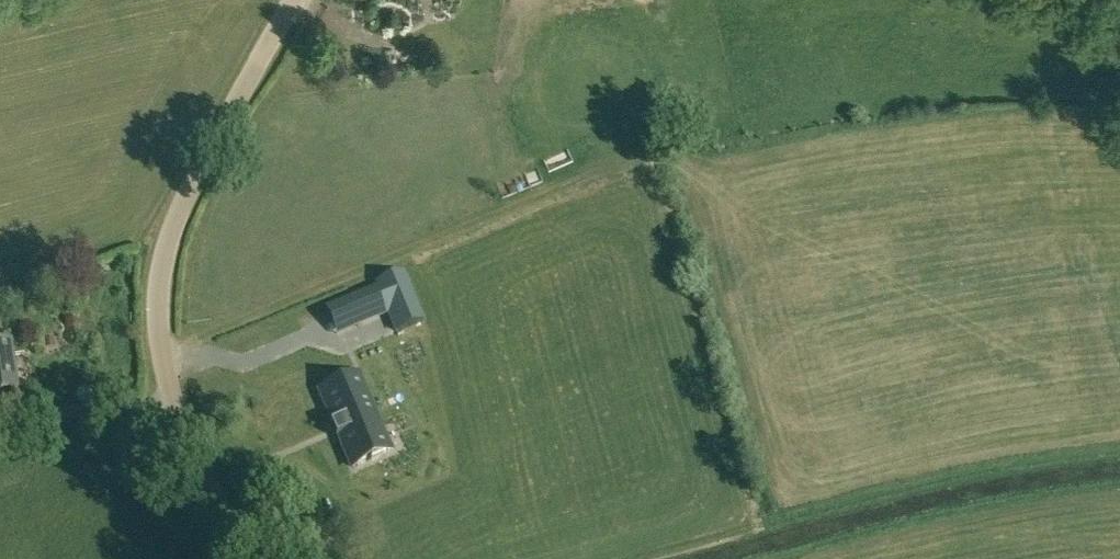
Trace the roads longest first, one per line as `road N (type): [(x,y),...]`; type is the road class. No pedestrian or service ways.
road 1 (unclassified): [(246,558),(176,417),(162,354),(162,286),(203,158),(294,0)]

